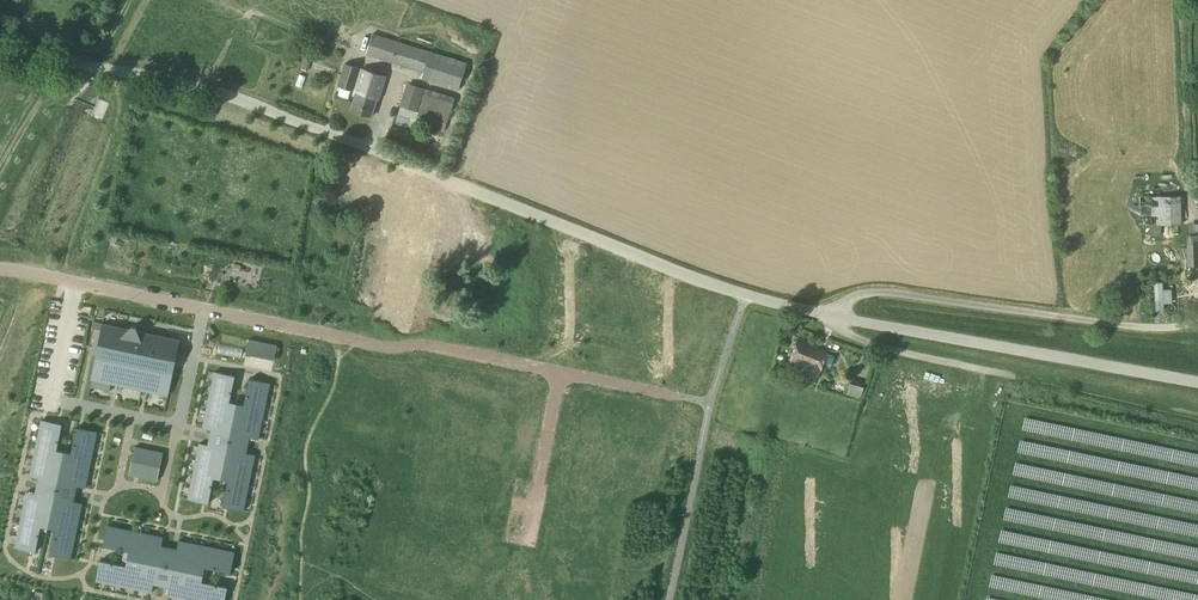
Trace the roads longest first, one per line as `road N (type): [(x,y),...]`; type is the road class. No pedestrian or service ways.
road 1 (unclassified): [(0,49),(233,98),(684,275),(833,316)]
road 2 (residential): [(0,269),(388,347),(429,345),(560,372)]
road 3 (unclassified): [(1197,322),(1129,327),(887,293),(855,294),(833,316)]
road 4 (unclassified): [(833,316),(1197,382)]
road 5 (unclassified): [(833,316),(836,328),(887,348),(1008,375)]
road 6 (residential): [(560,372),(524,543)]
road 7 (residential): [(560,372),(682,397)]

